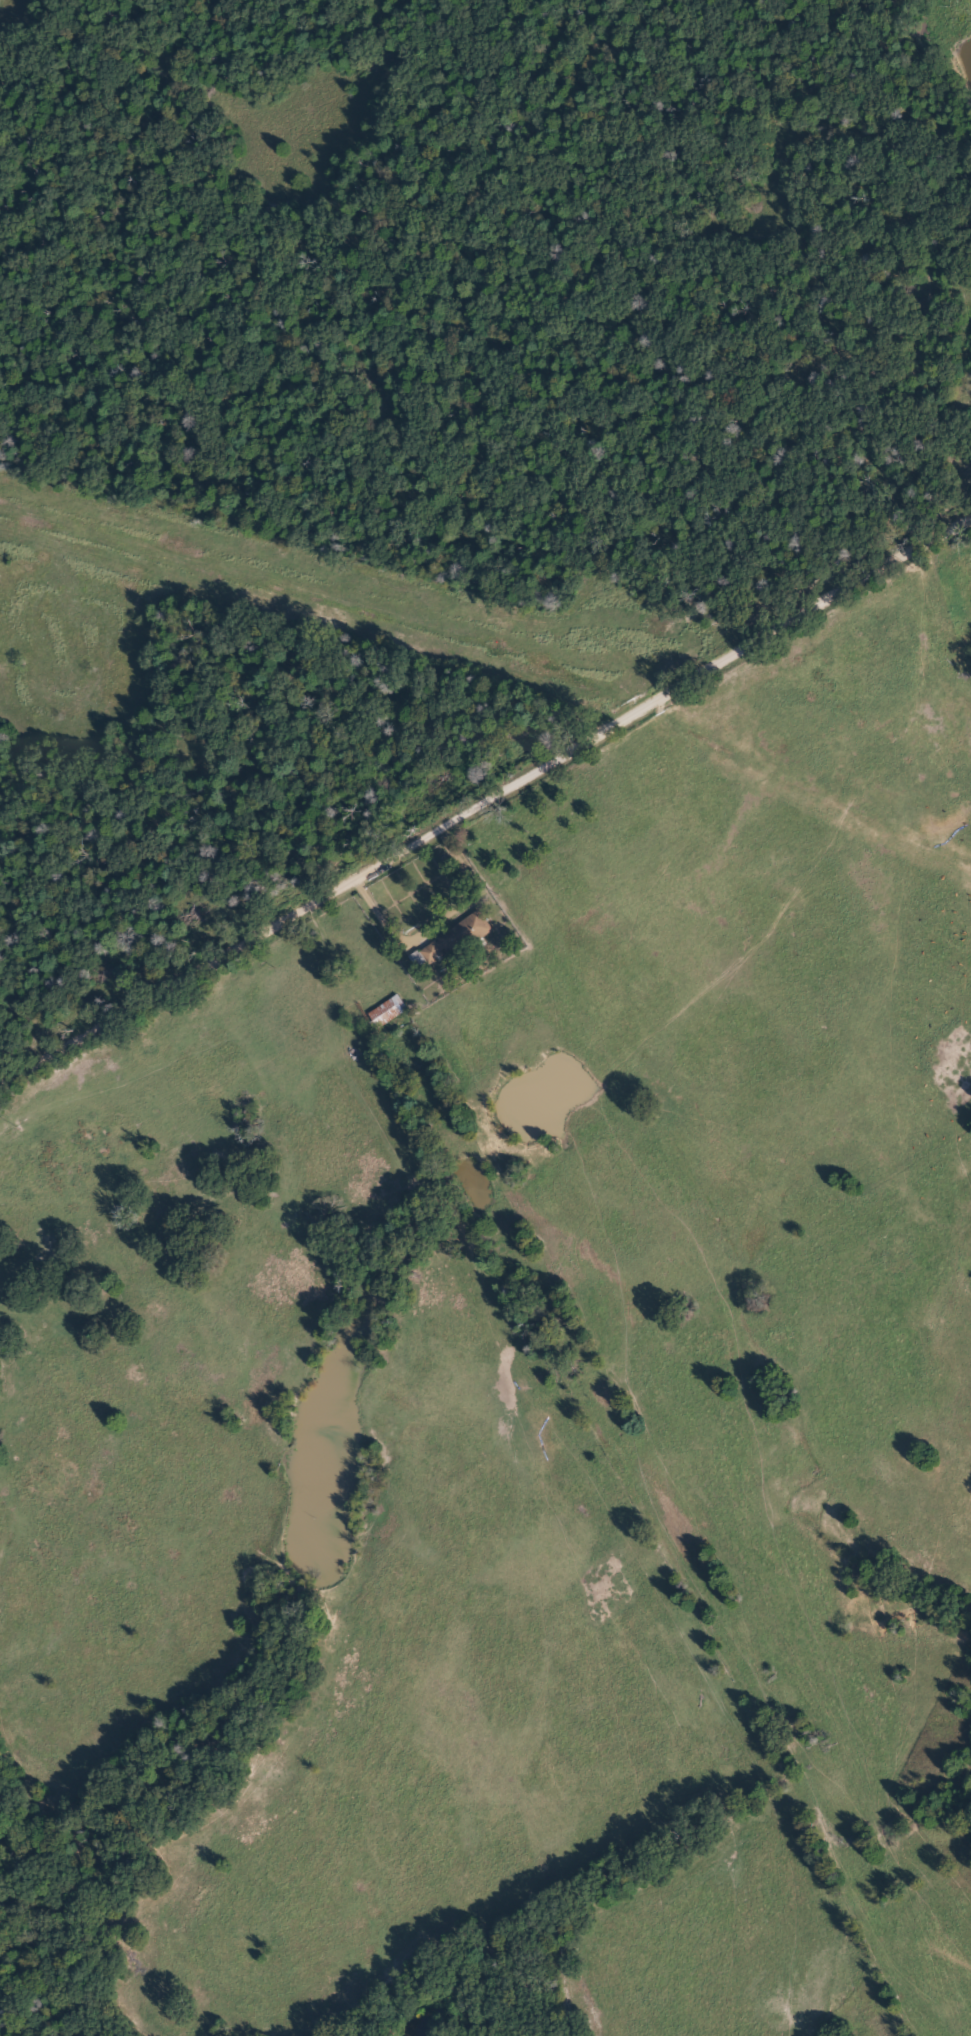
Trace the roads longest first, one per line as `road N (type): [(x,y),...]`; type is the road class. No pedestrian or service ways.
road 1 (residential): [(0,1076),(970,513)]
road 2 (residential): [(349,872),(390,923),(409,931),(456,902),(466,885),(440,819)]

